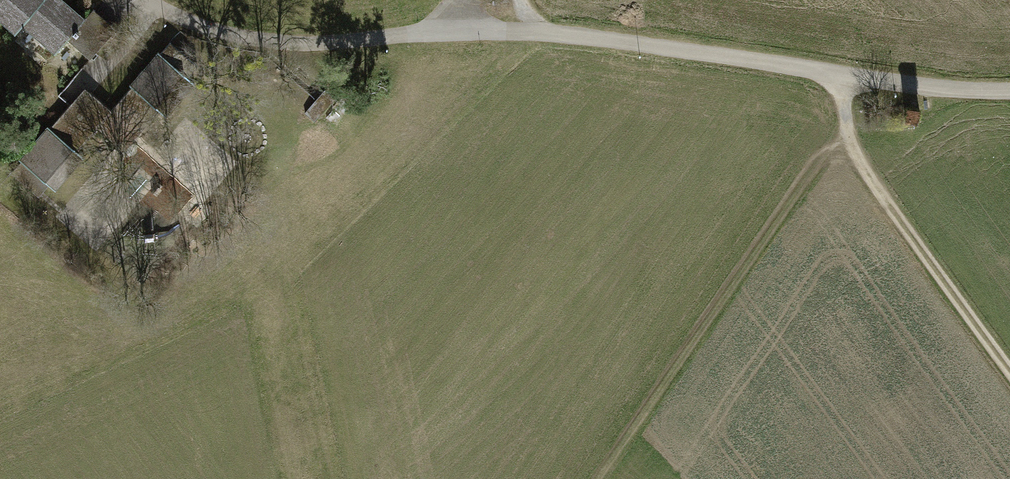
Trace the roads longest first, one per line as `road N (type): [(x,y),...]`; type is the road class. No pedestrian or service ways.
road 1 (track): [(1009,92),(843,76),(616,40),(432,29),(456,0)]
road 2 (track): [(843,76),(841,130),(1009,369)]
road 3 (residential): [(432,29),(388,55),(272,60),(207,43),(143,13),(131,0)]

